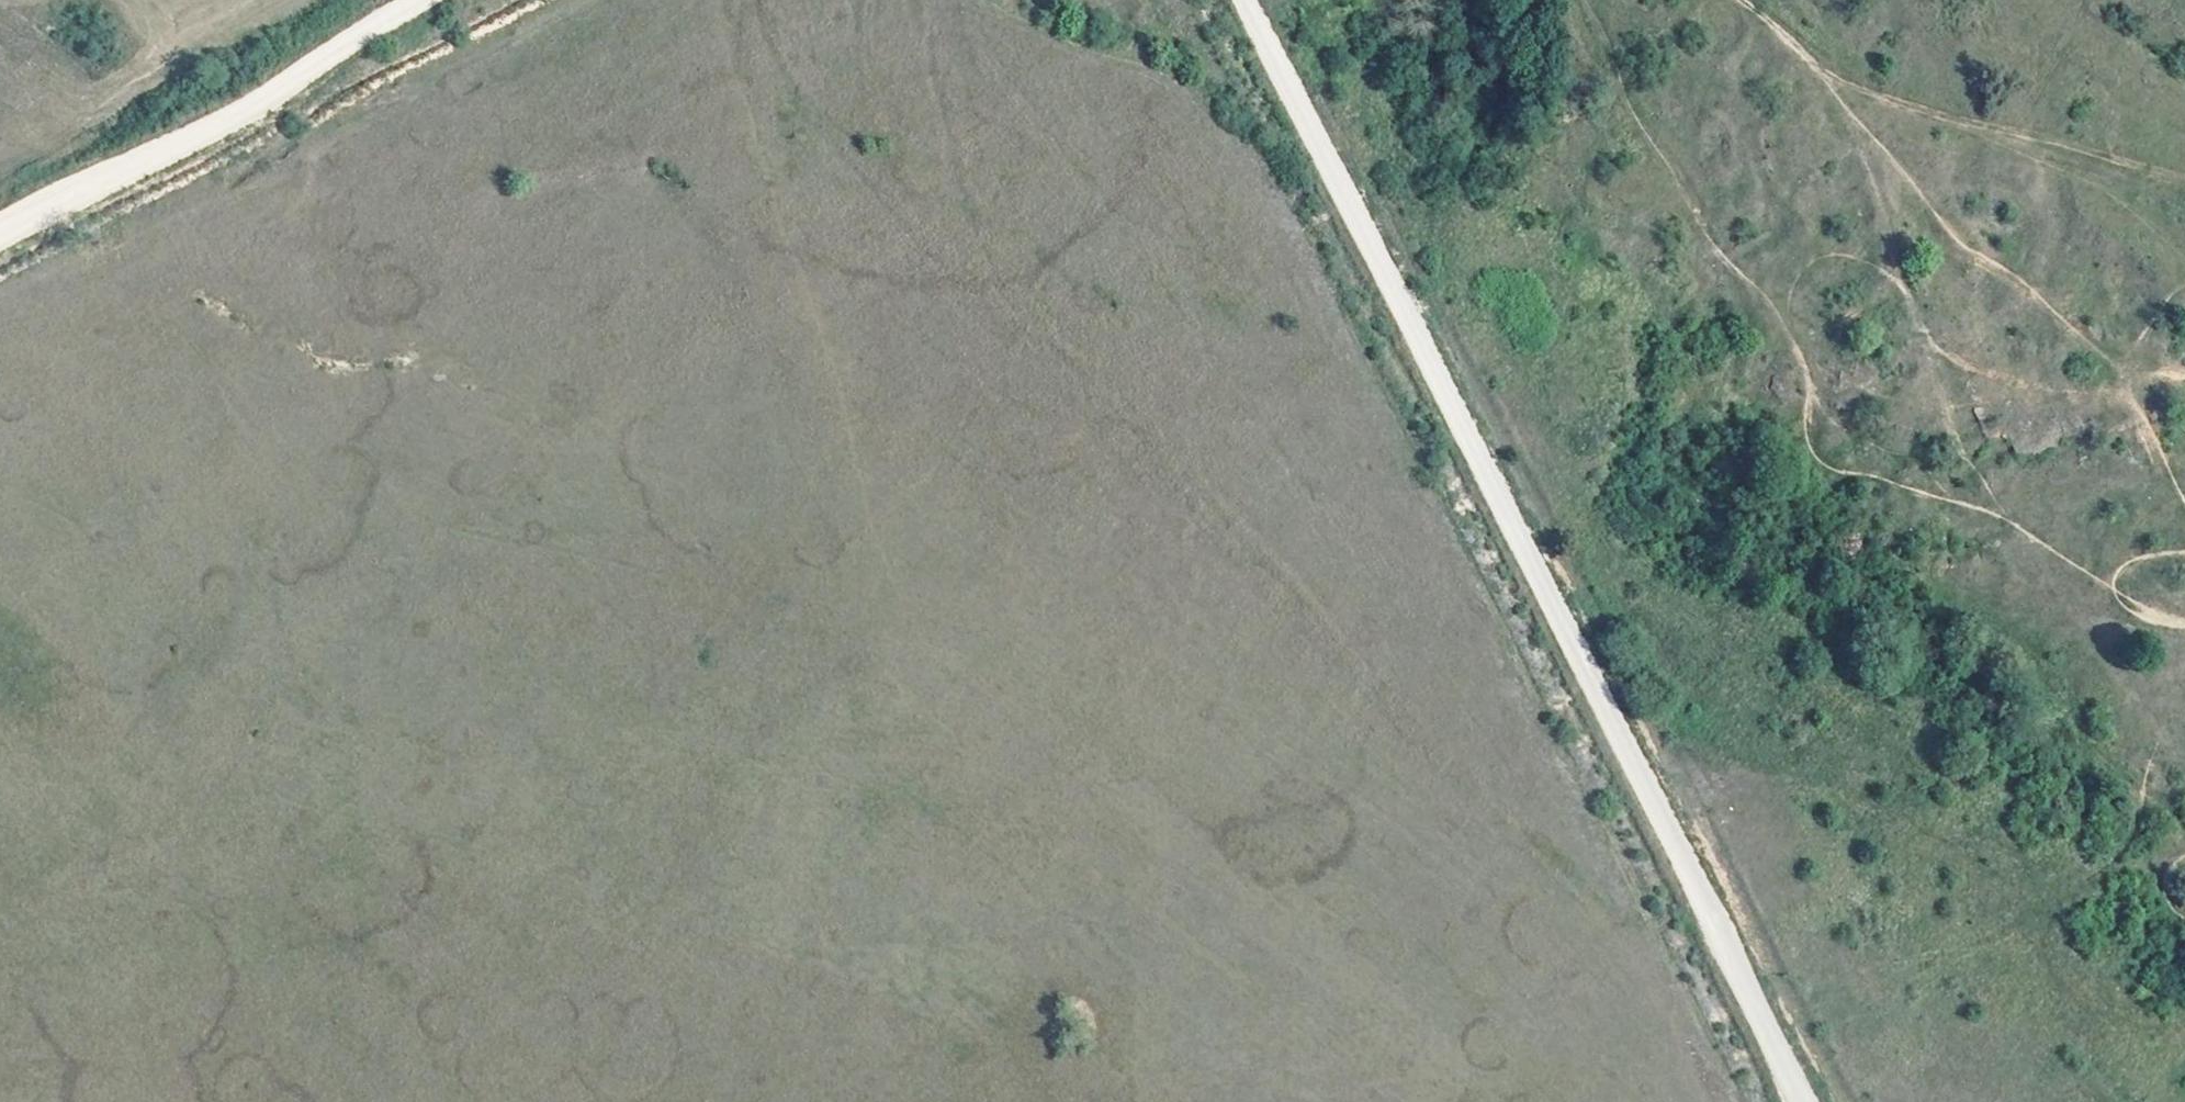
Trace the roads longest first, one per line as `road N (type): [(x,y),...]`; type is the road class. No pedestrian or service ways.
road 1 (track): [(1805,1101),(1245,0)]
road 2 (track): [(0,231),(272,93),(423,0)]

